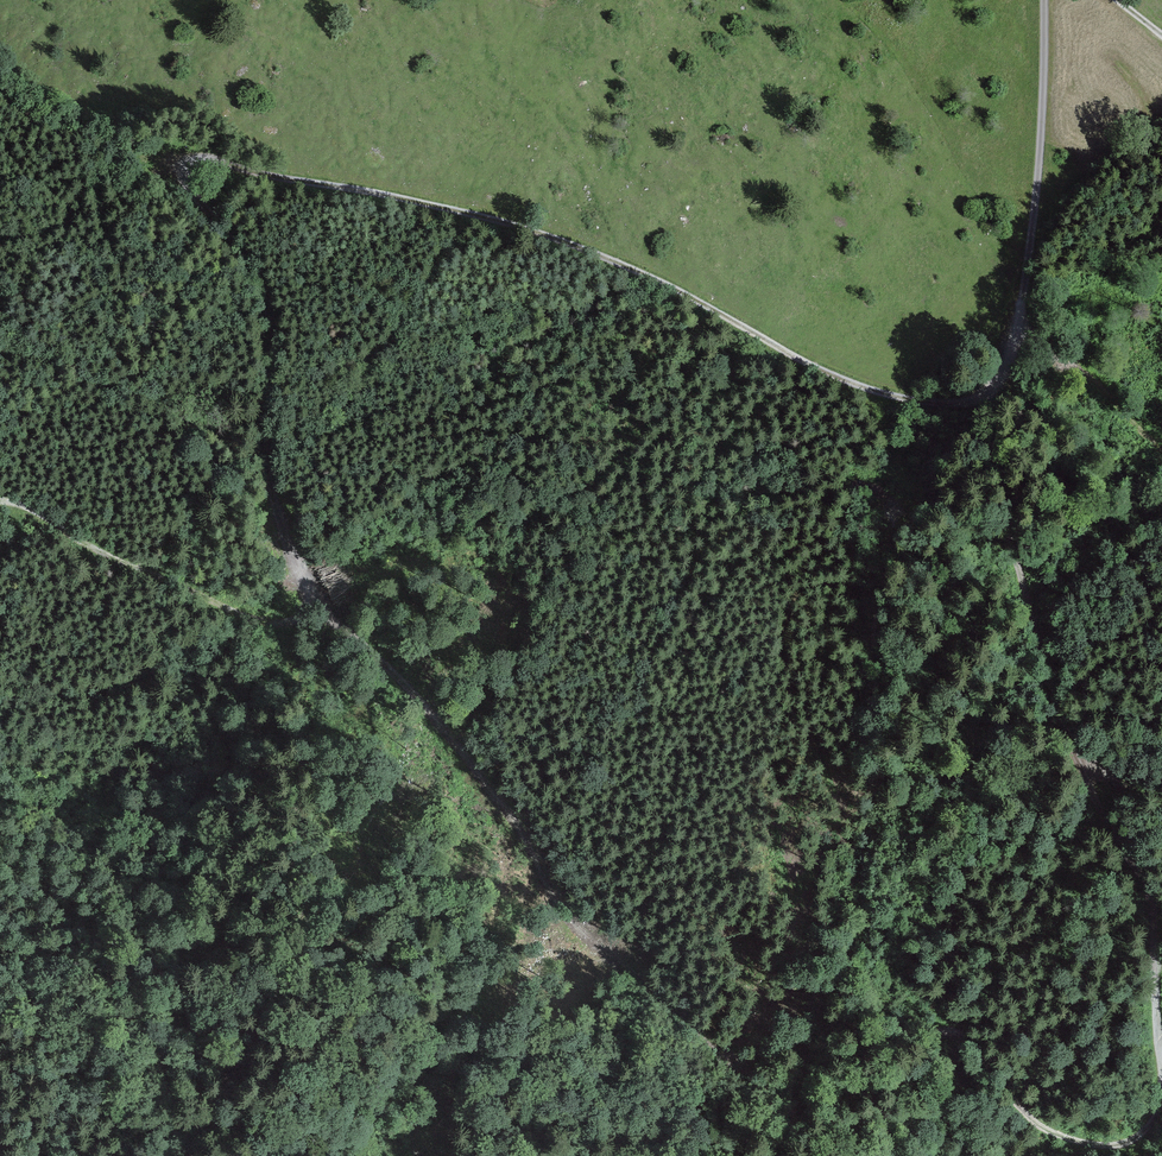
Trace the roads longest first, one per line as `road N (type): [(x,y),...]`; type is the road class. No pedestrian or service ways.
road 1 (track): [(977,399),(951,406),(878,393),(639,275),(529,232),(309,189),(208,156),(192,162),(183,180),(235,252),(263,314),(258,437),(276,526),(301,590),(299,609),(283,622),(239,614),(91,553),(31,512),(0,502)]
road 2 (track): [(1041,0),(1036,244),(1004,367),(977,399),(1036,649),(1146,914),(1154,973)]
road 3 (track): [(296,576),(416,698),(485,782),(585,941),(705,1034),(757,1091)]
road 4 (track): [(1102,1155),(1046,1144),(1004,1101),(976,1048),(942,1038),(927,1047),(934,1155)]

